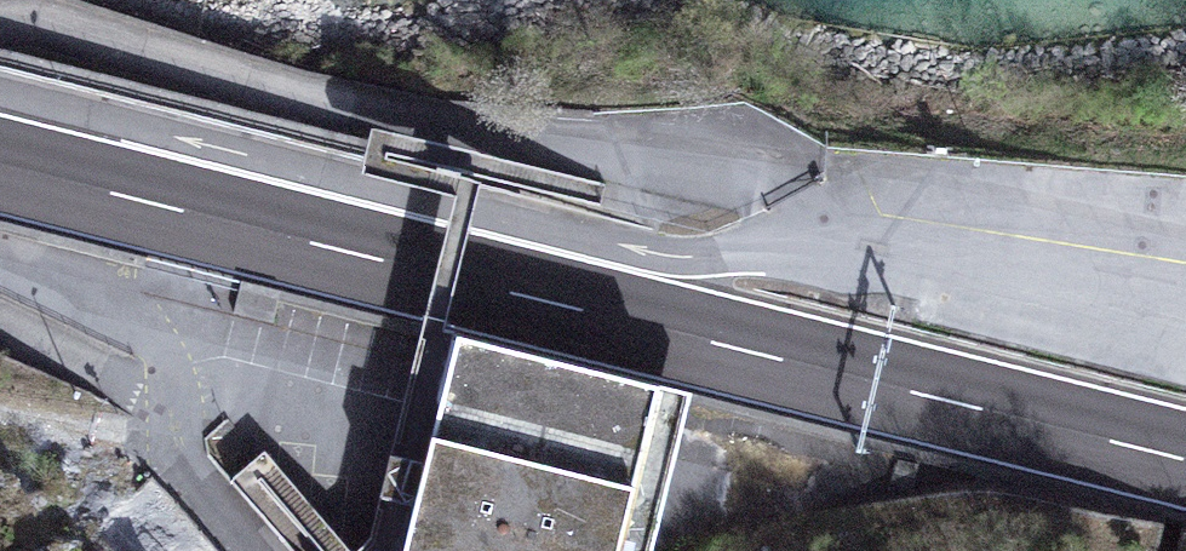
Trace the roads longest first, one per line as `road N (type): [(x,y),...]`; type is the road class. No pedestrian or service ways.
road 1 (motorway): [(1185,457),(125,195)]
road 2 (motorway): [(758,251),(690,256),(125,195)]
road 3 (motorway): [(125,195),(0,164)]

